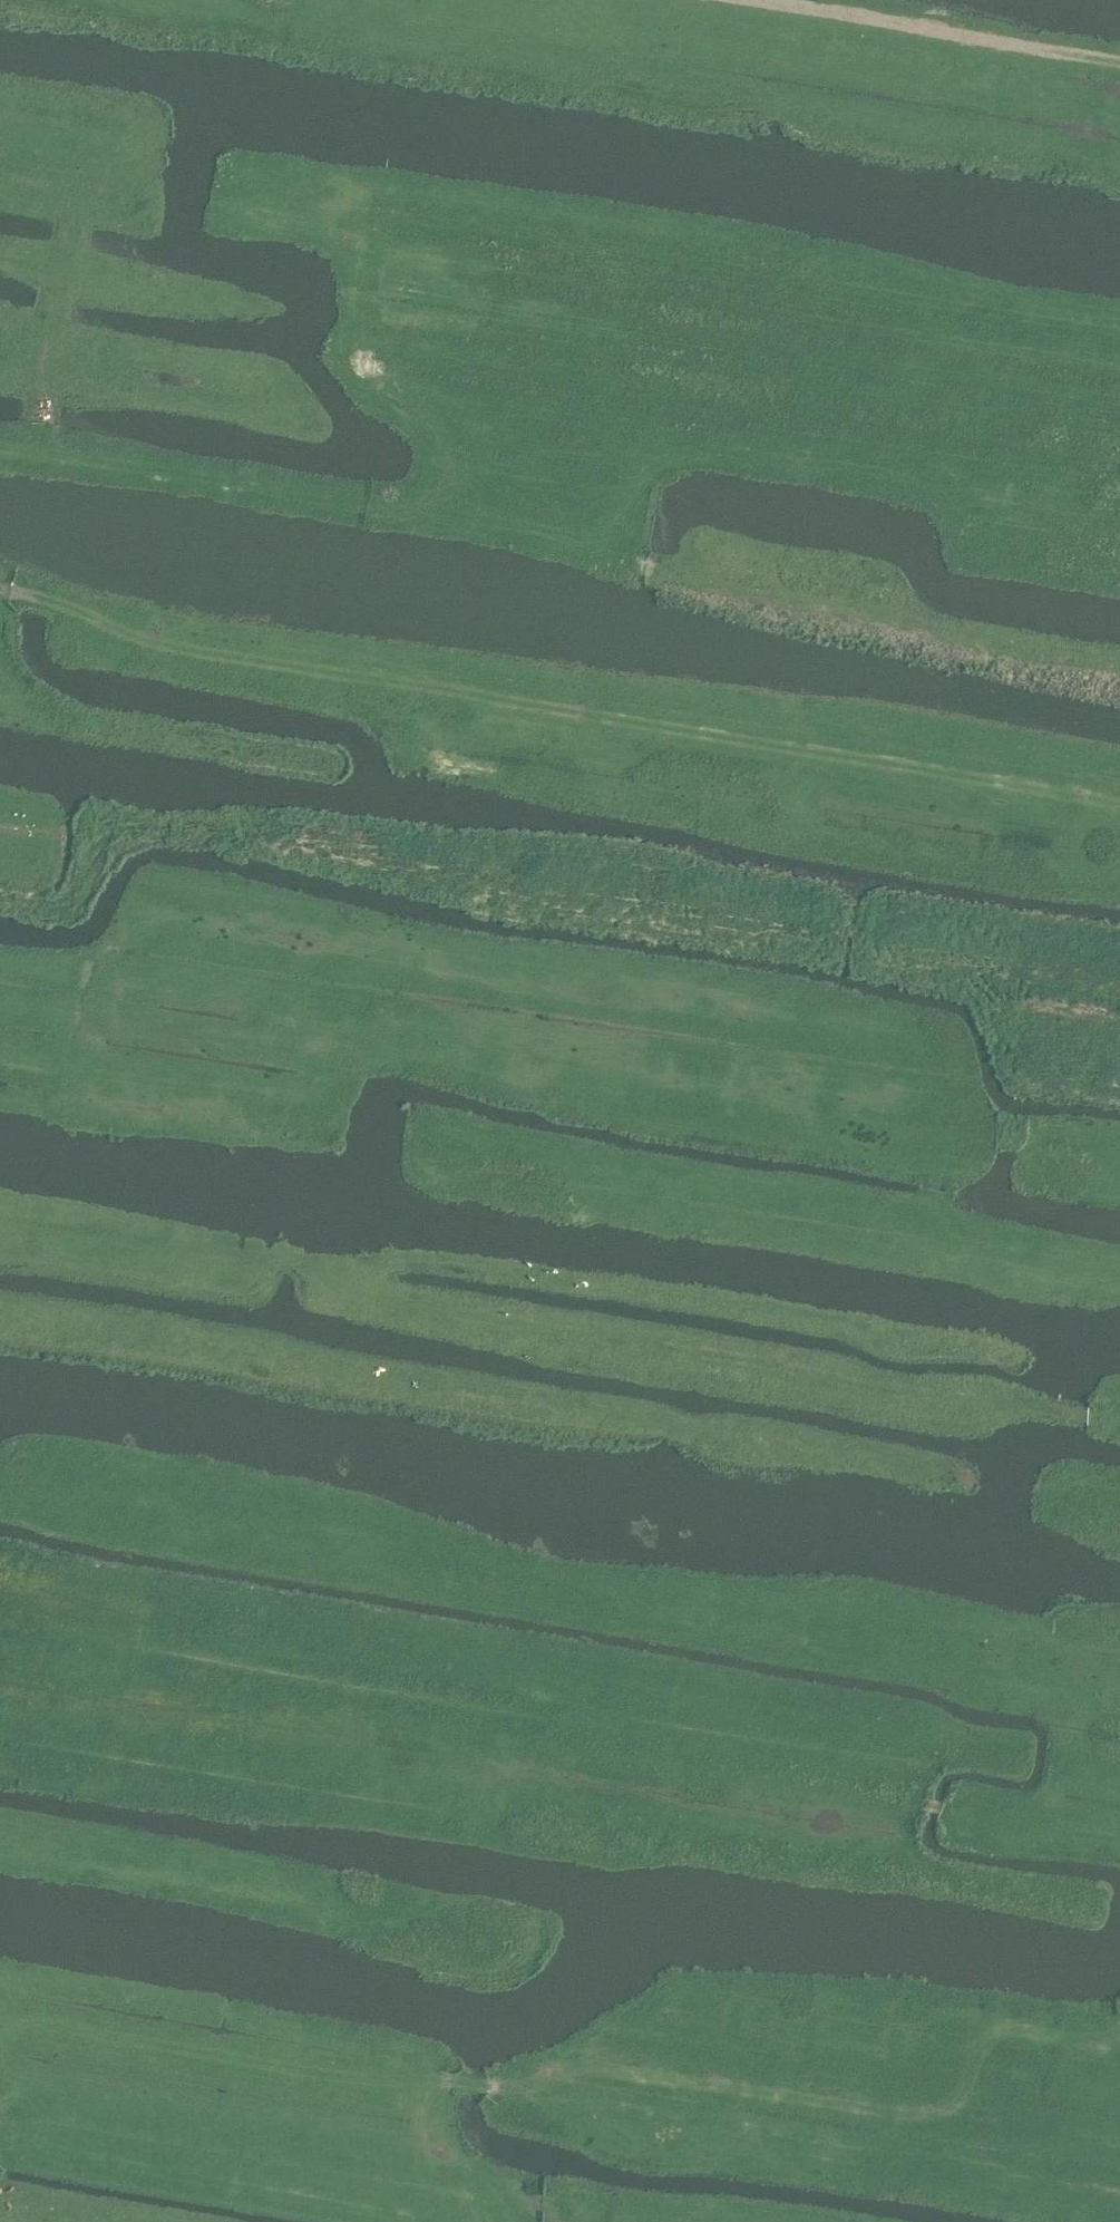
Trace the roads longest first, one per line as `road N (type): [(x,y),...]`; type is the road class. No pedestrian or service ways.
road 1 (track): [(1119,802),(447,688),(210,657),(0,582)]
road 2 (track): [(1119,58),(788,0)]

